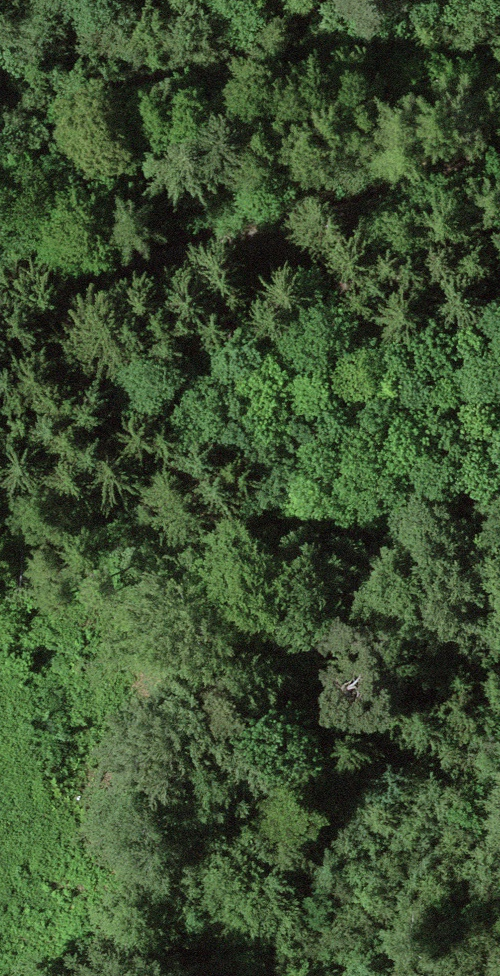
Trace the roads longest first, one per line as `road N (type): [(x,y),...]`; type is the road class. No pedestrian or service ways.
road 1 (motorway): [(499,299),(0,895)]
road 2 (track): [(499,171),(405,210),(0,304)]
road 3 (motorway): [(195,975),(499,612)]

